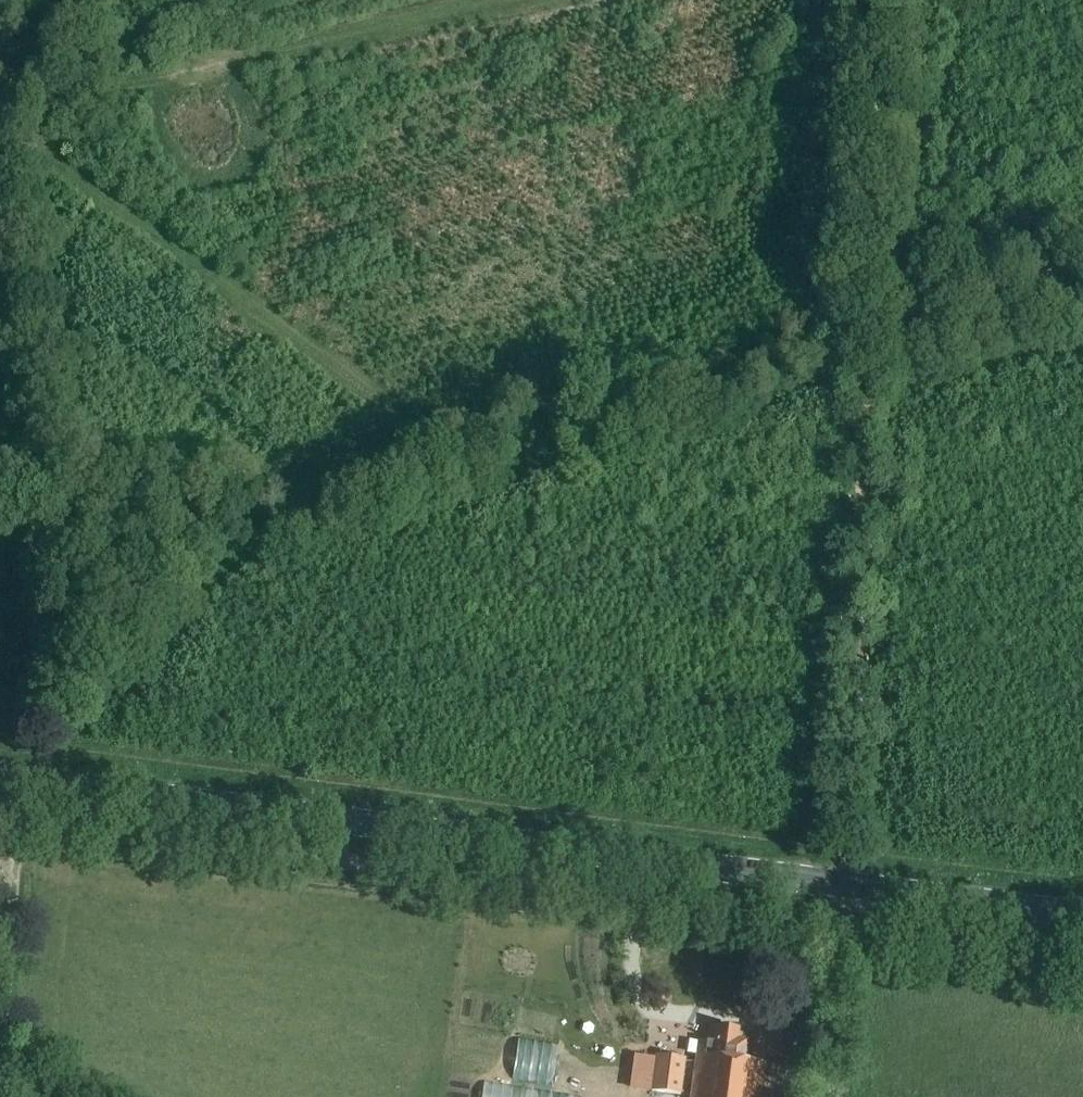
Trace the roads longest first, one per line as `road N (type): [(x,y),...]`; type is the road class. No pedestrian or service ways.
road 1 (track): [(0,1030),(20,818),(51,781),(65,501),(243,498),(420,436),(746,362),(872,324)]
road 2 (secondary): [(0,775),(1082,917)]
road 3 (track): [(848,888),(872,324)]
road 4 (track): [(0,249),(28,472),(65,501)]

